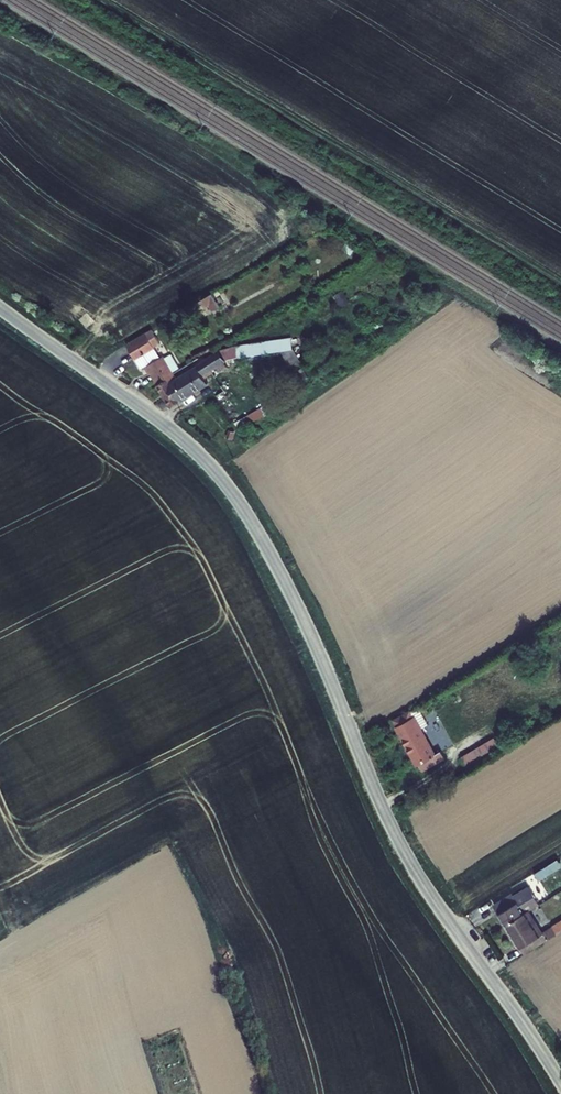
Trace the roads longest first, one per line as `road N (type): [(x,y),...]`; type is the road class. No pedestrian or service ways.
road 1 (unclassified): [(560,1080),(405,853),(307,629),(235,496),(179,436),(0,308)]
road 2 (track): [(103,0),(560,282)]

